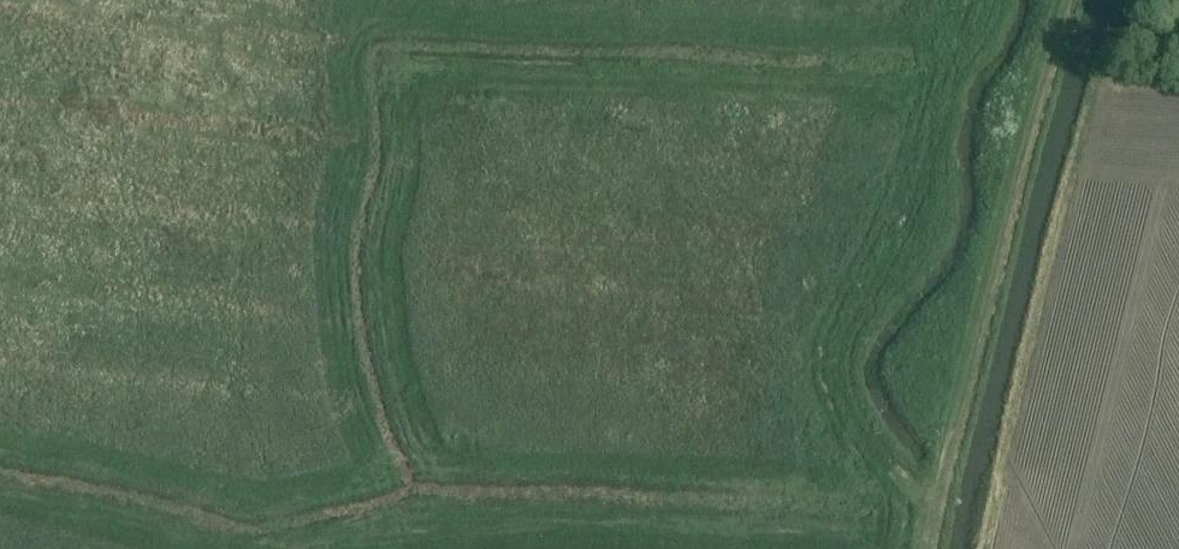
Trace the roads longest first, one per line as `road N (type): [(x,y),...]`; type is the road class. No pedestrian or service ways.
road 1 (track): [(1069,0),(949,452),(931,548)]

